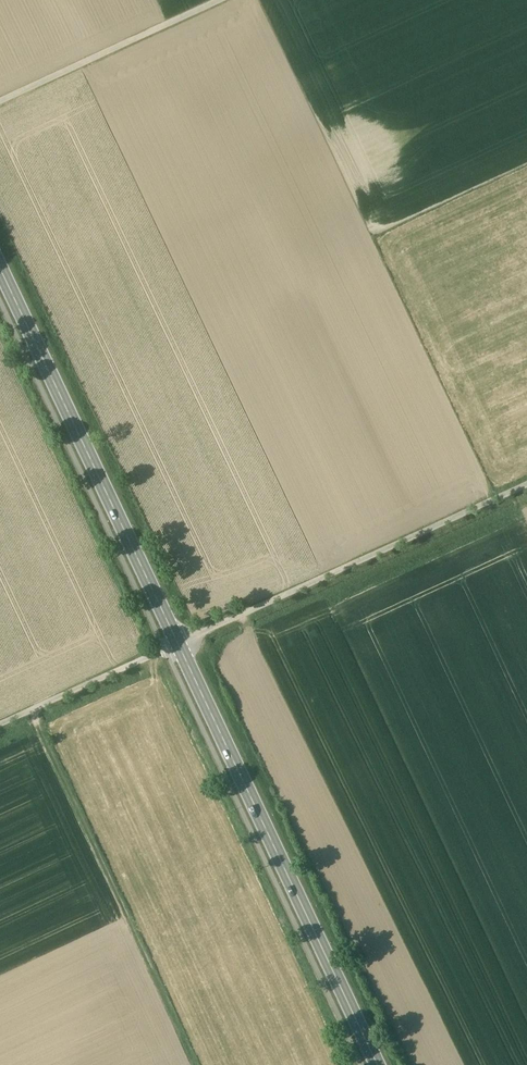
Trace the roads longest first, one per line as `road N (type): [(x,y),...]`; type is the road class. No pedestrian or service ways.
road 1 (secondary): [(380,1064),(0,258)]
road 2 (track): [(526,484),(179,642)]
road 3 (track): [(241,0),(0,111)]
road 4 (track): [(0,726),(179,642)]

